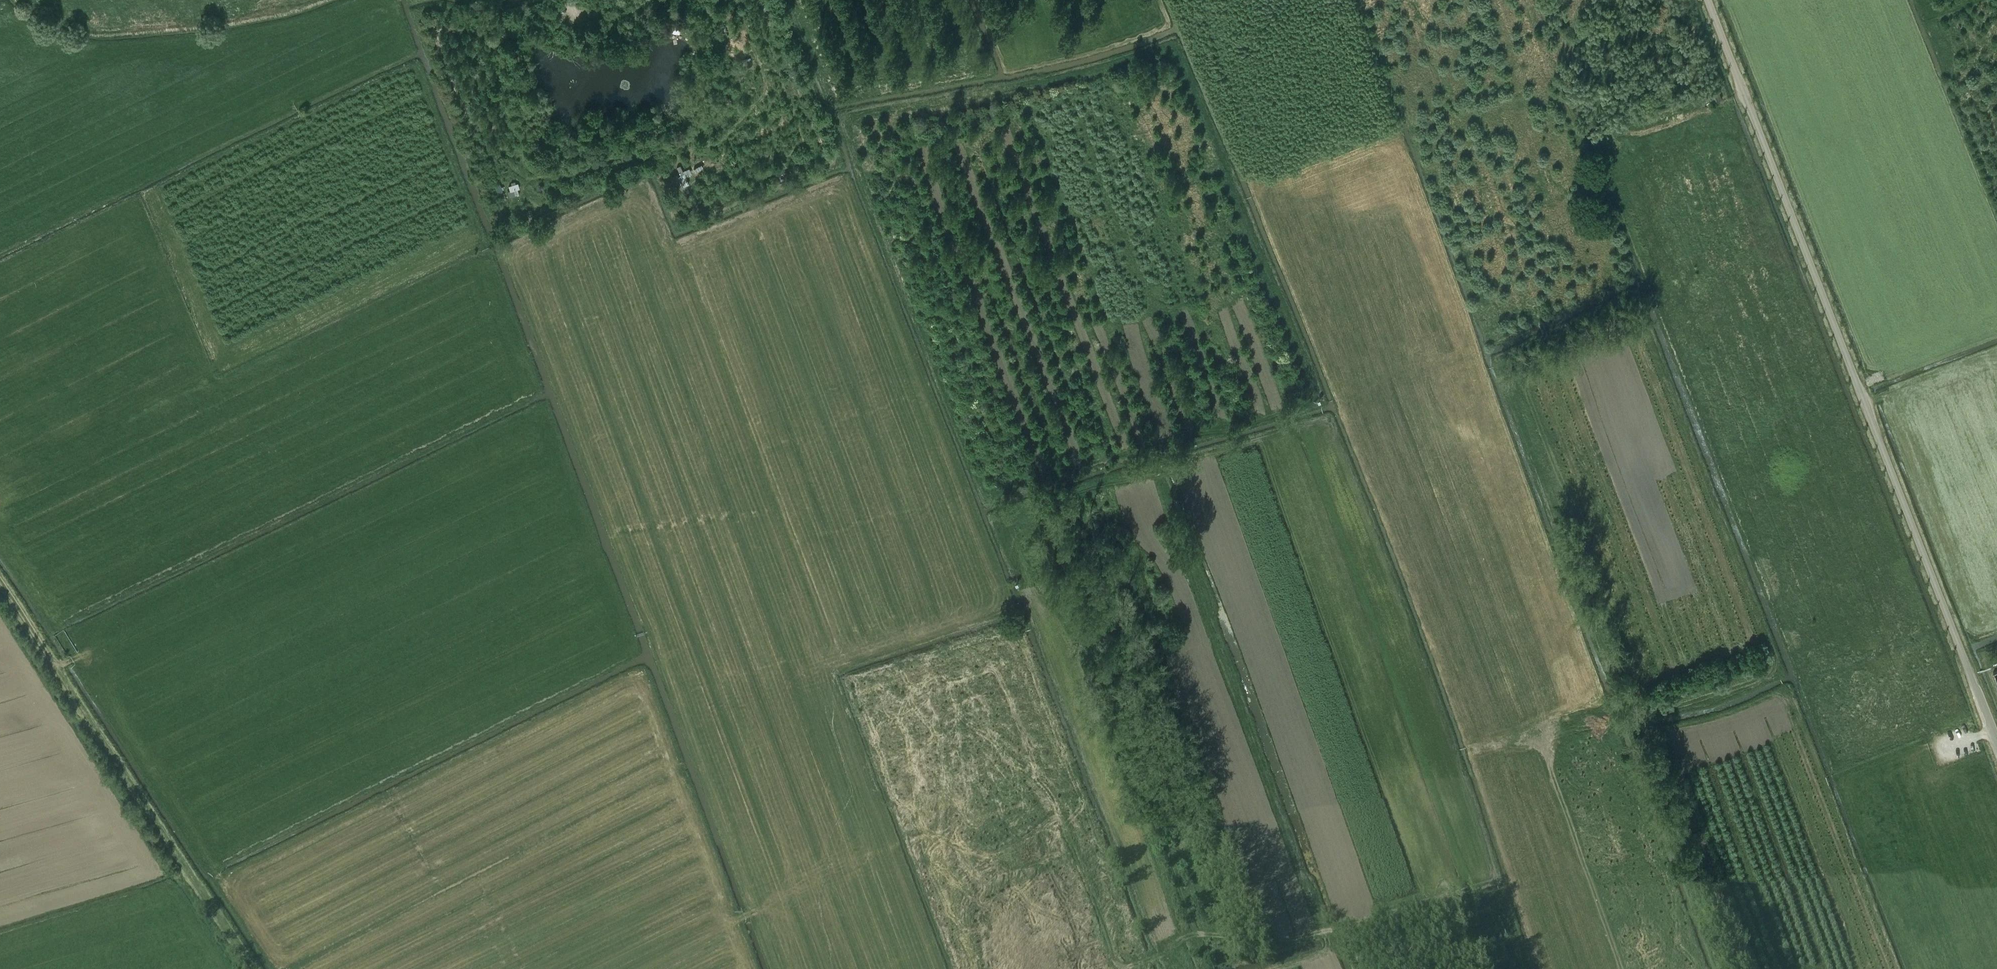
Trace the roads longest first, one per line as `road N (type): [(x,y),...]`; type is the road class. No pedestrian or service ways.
road 1 (unclassified): [(1996,738),(1711,0)]
road 2 (track): [(256,968),(0,585)]

